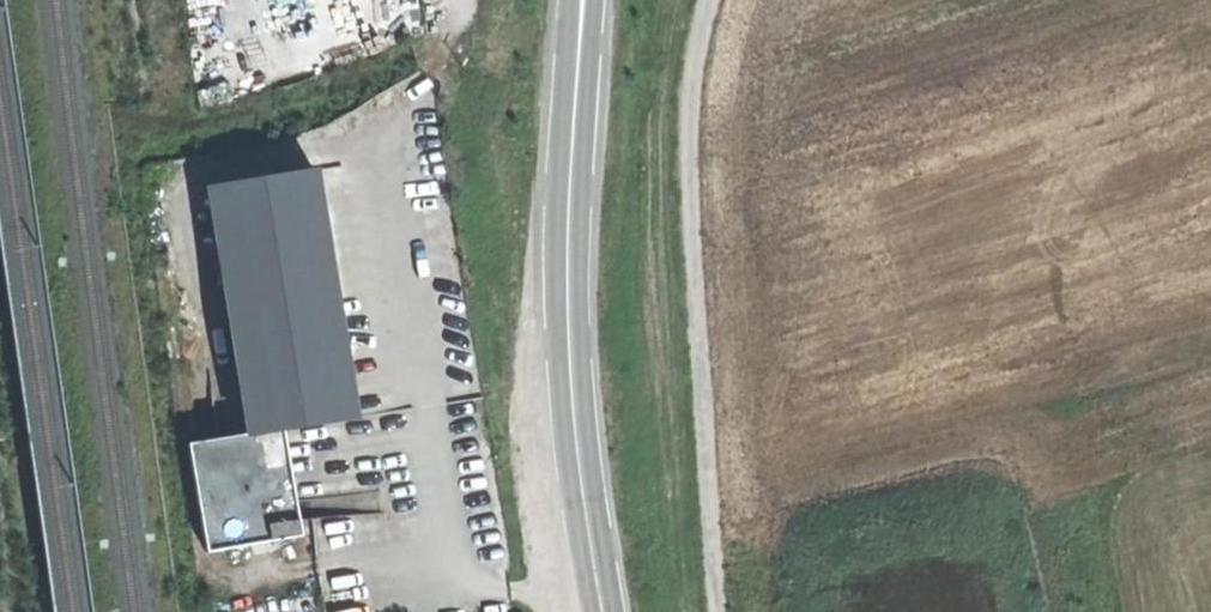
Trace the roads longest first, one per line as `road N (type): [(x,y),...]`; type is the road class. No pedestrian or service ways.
road 1 (track): [(703,0),(697,229),(725,611)]
road 2 (secondary): [(601,611),(569,351),(580,15)]

